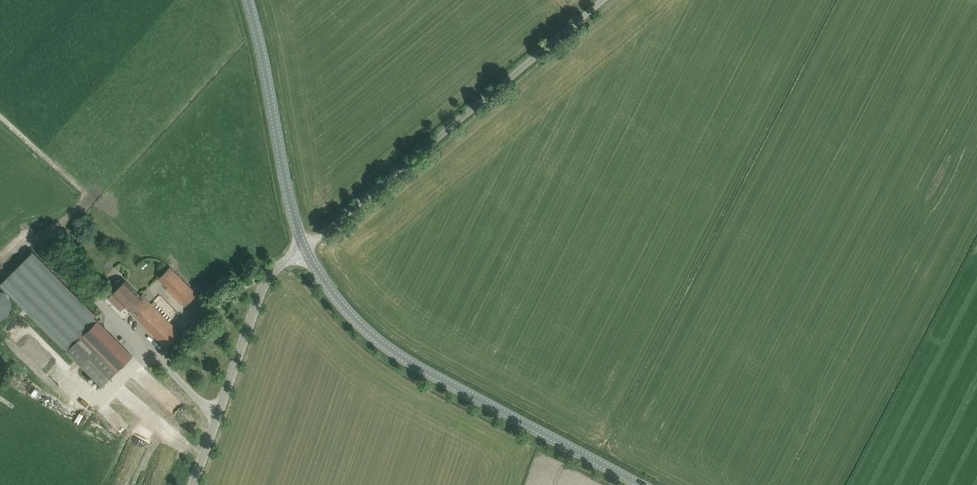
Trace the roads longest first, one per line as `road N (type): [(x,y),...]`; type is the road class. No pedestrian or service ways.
road 1 (tertiary): [(641,484),(386,353),(342,308),(308,249)]
road 2 (track): [(605,0),(308,249)]
road 3 (tertiary): [(308,249),(250,0)]
road 4 (unclassified): [(222,414),(173,379),(172,361),(239,289),(270,287)]
road 5 (unclassified): [(222,414),(270,287)]
road 6 (track): [(0,116),(89,198),(84,205)]

